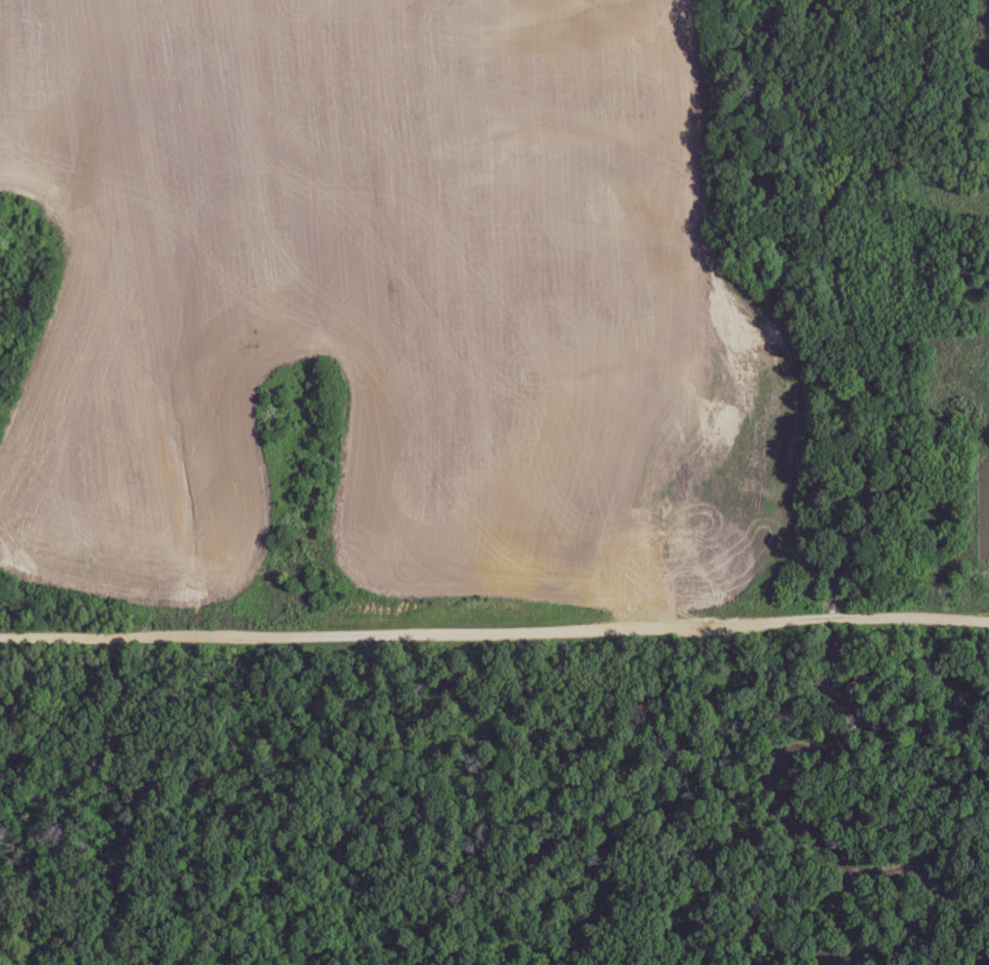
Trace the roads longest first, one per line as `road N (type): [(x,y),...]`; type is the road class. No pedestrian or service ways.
road 1 (residential): [(988,601),(818,597),(717,627),(0,644)]

